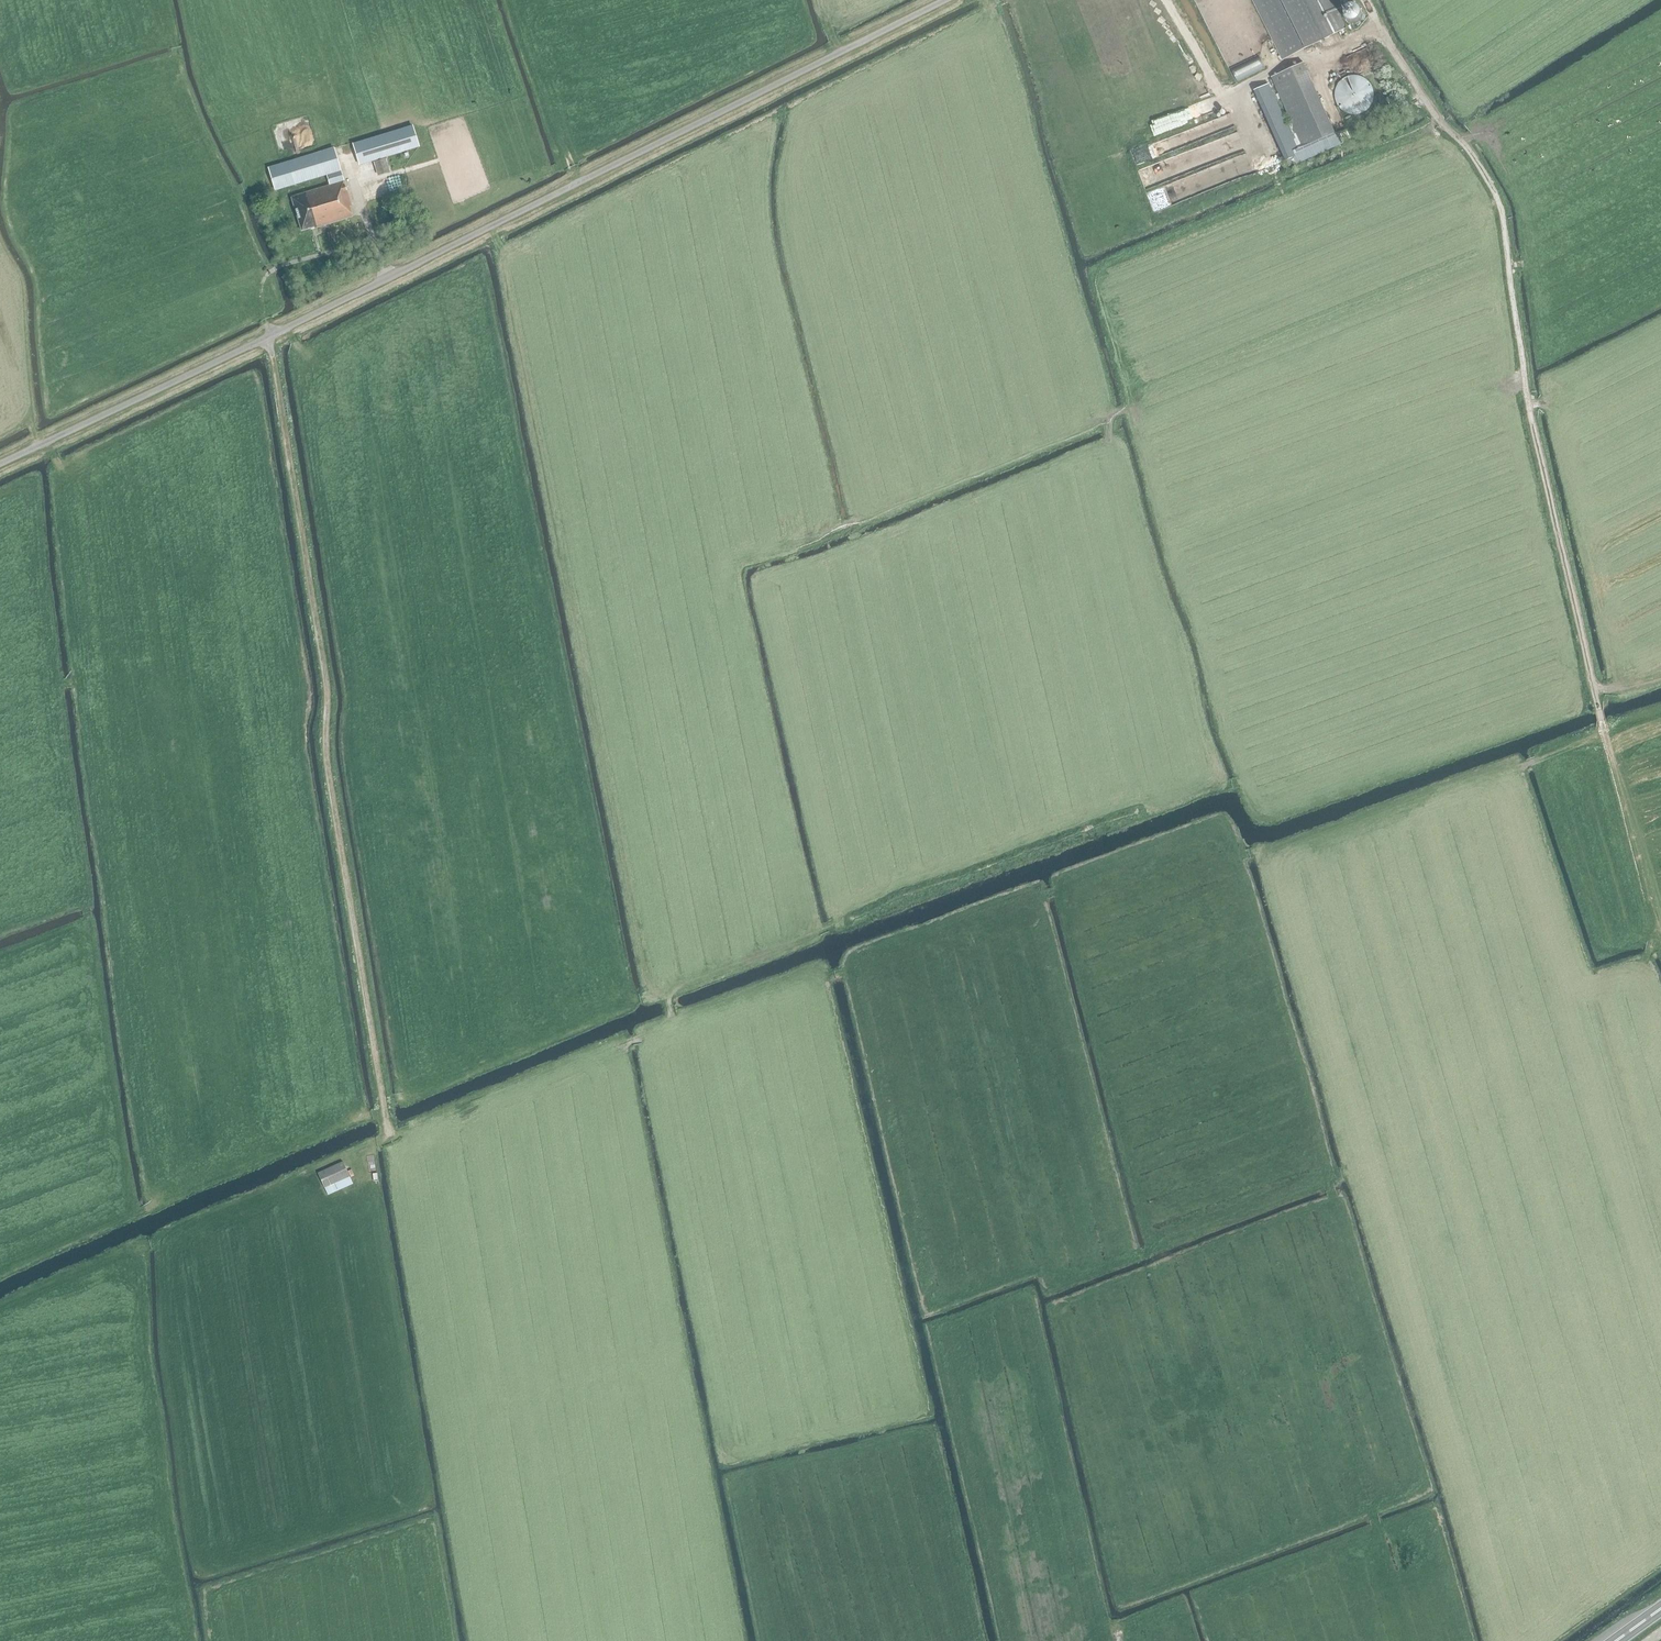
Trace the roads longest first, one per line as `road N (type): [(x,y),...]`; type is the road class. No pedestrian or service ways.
road 1 (unclassified): [(0,469),(950,0)]

